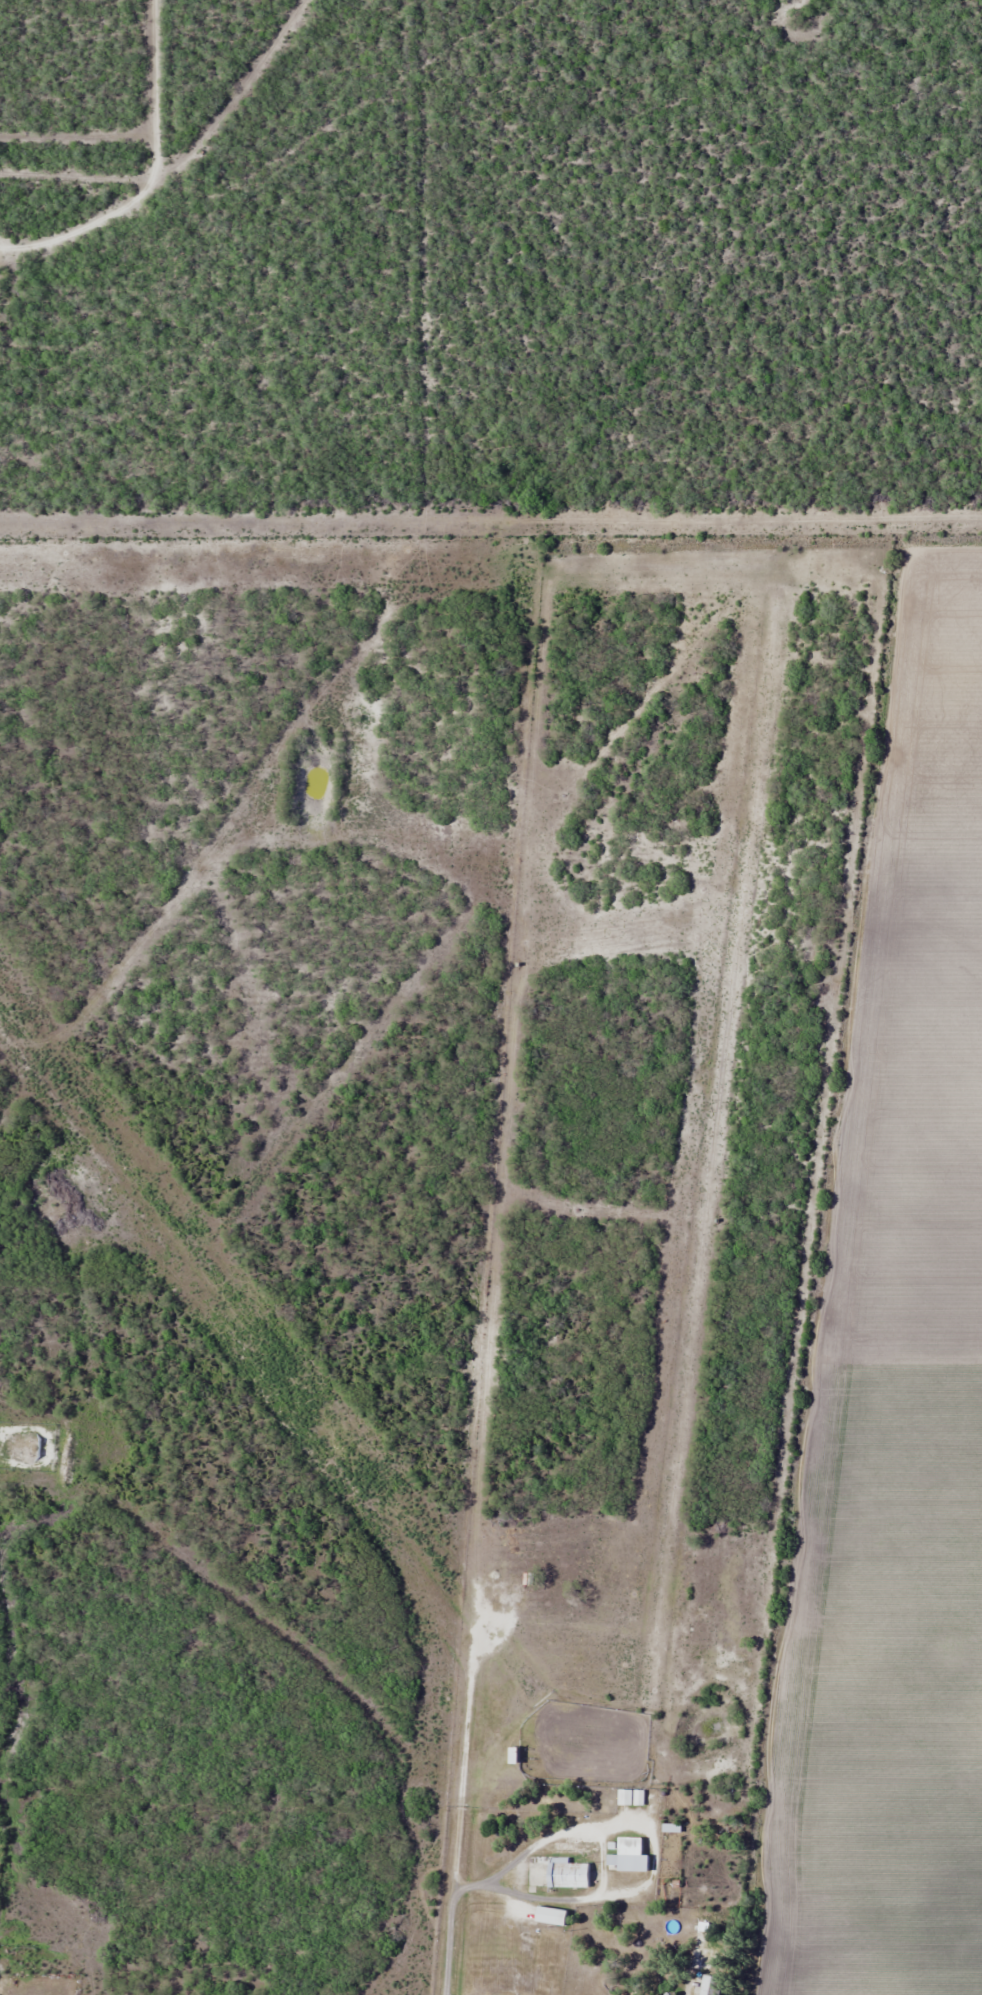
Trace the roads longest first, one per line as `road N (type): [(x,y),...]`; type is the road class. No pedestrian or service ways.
road 1 (track): [(0,237),(45,255),(127,225),(175,182),(175,0)]

